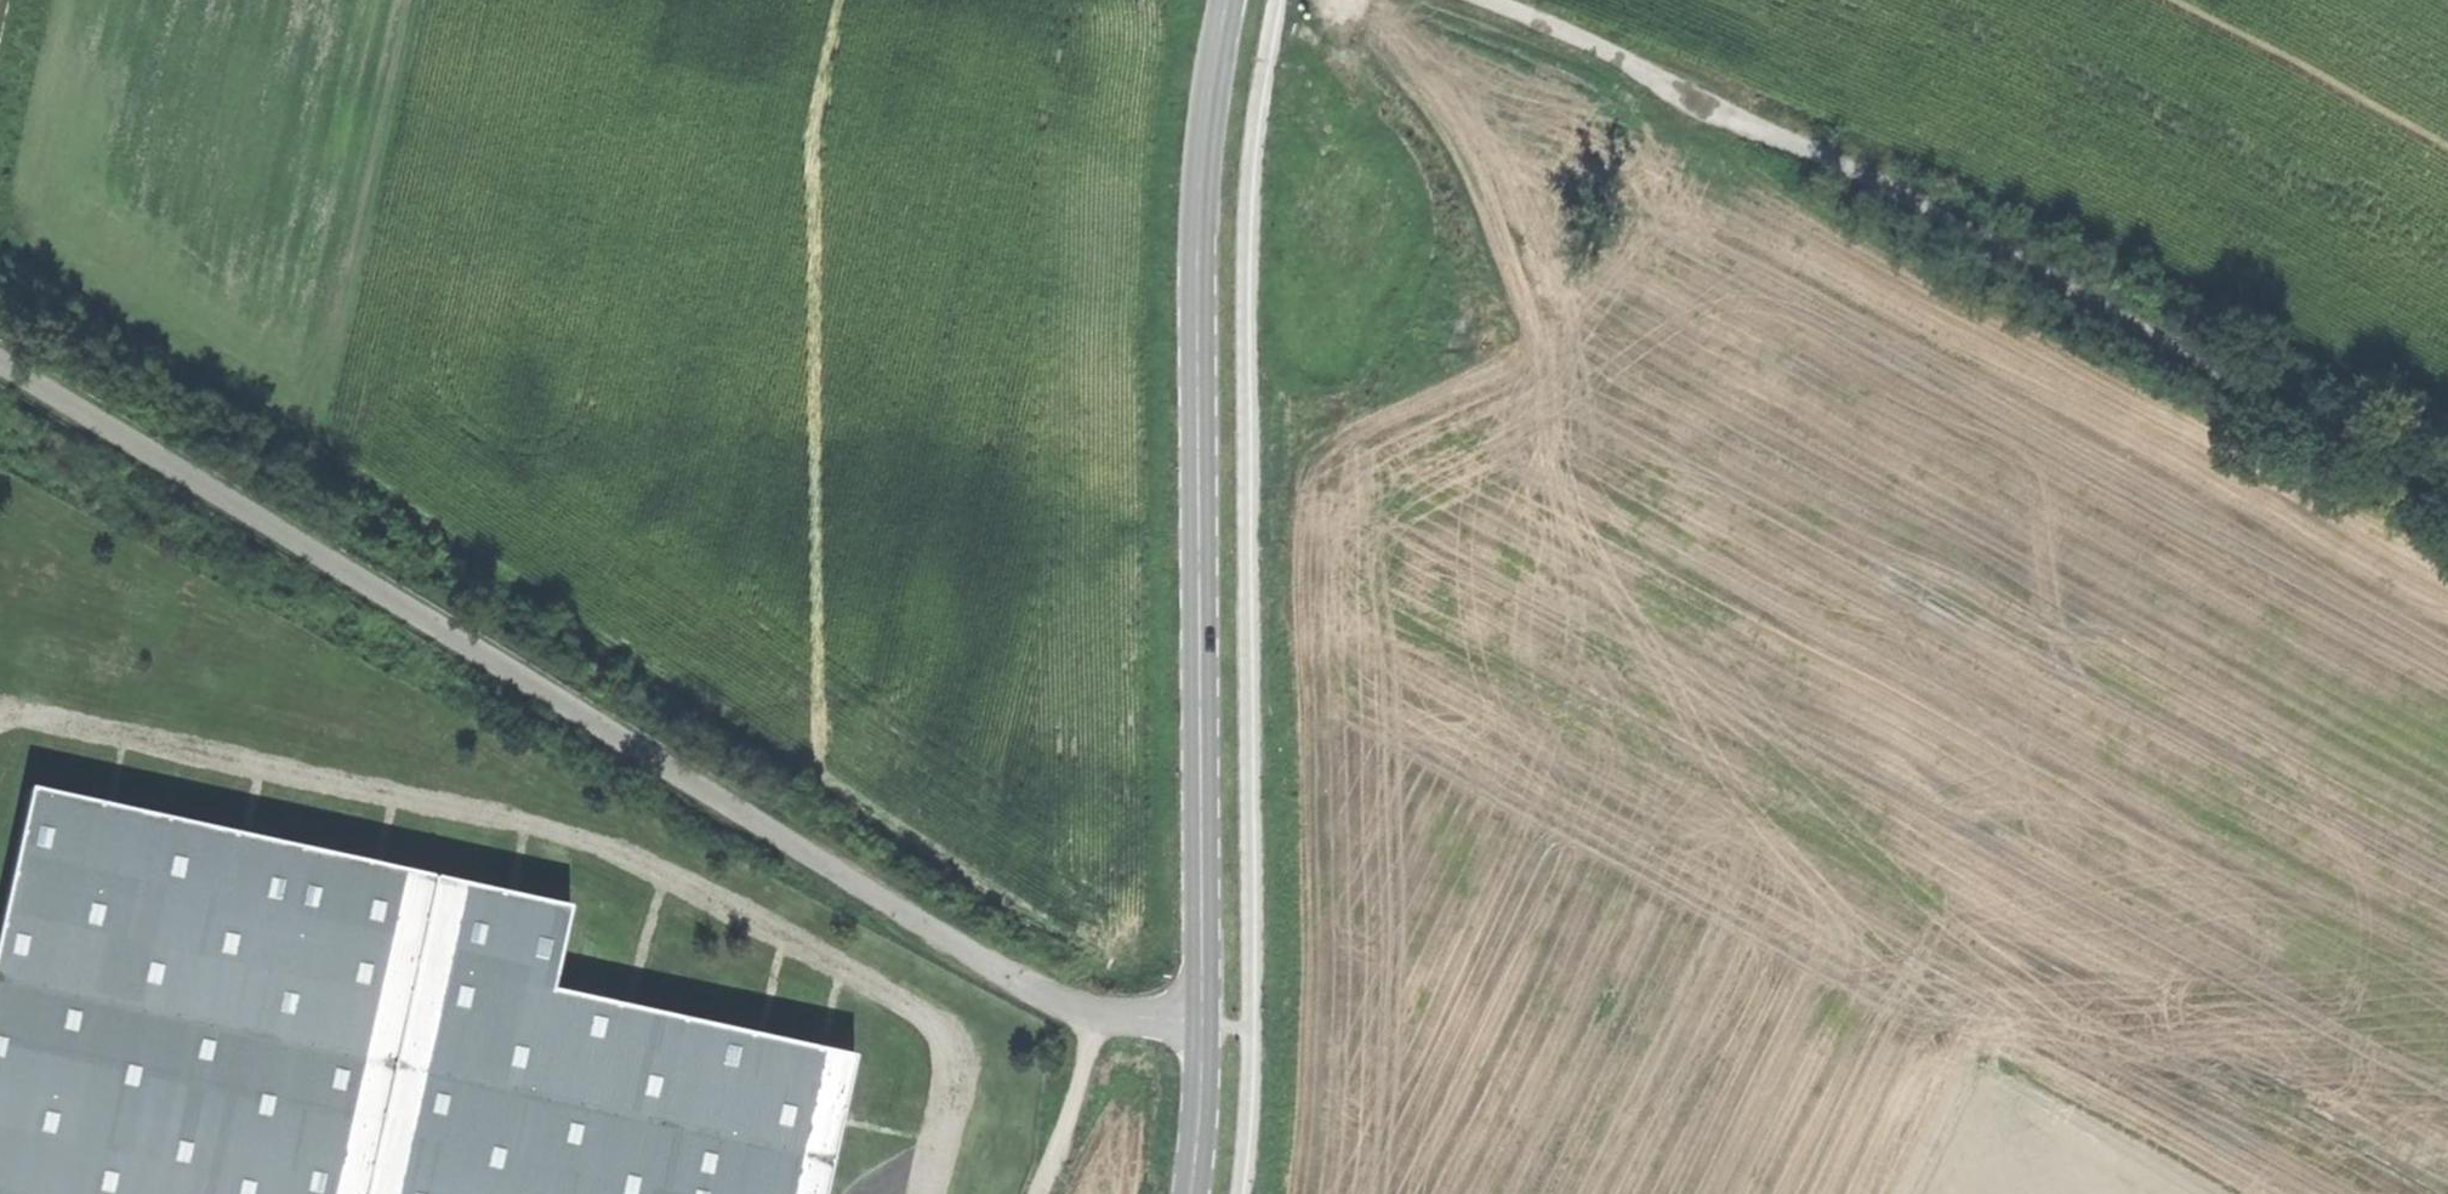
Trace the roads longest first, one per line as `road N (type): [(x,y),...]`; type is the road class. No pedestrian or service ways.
road 1 (unclassified): [(1204,1021),(1101,1012),(1032,986),(0,358)]
road 2 (track): [(2447,495),(1935,211),(1490,0)]
road 3 (secondary): [(1204,1021),(1198,206),(1227,0)]
road 4 (track): [(1101,1012),(1039,1193)]
road 5 (secondary): [(1191,1193),(1204,1021)]

